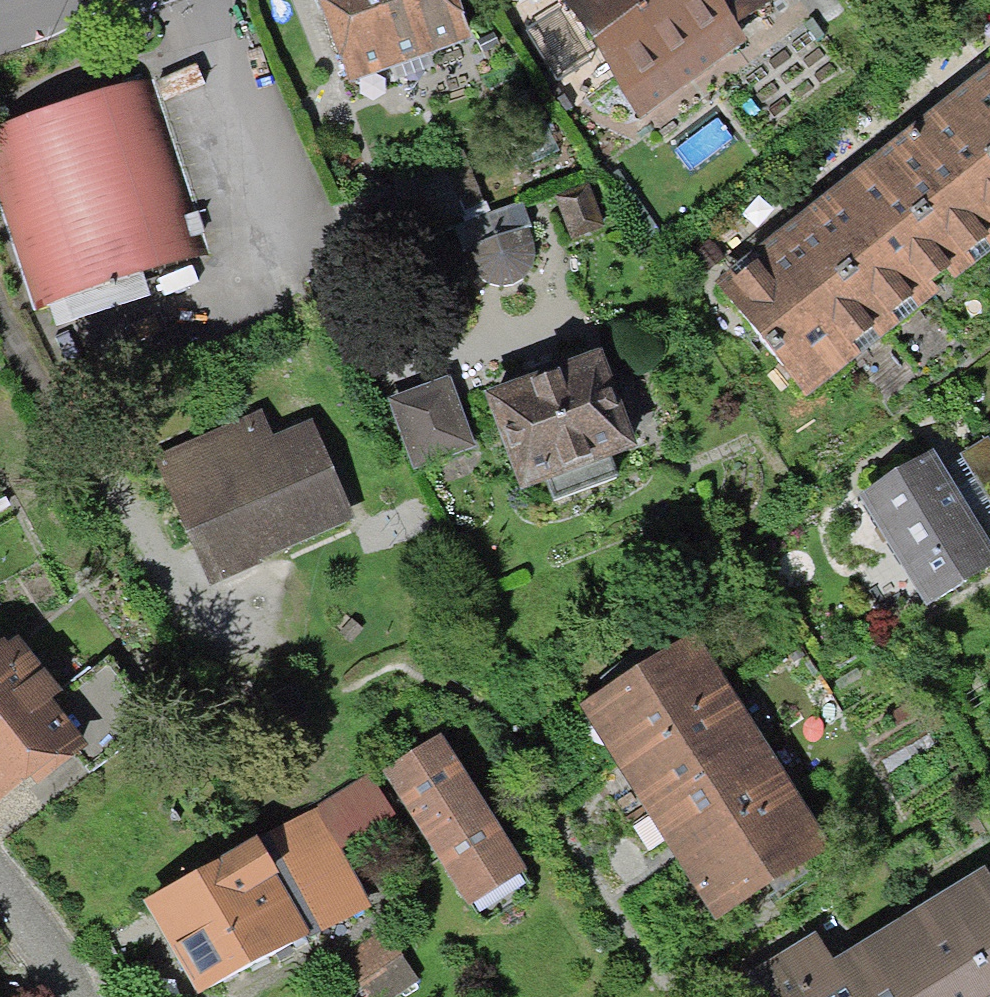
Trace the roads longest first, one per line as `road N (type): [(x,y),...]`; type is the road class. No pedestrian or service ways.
road 1 (residential): [(0,891),(59,958),(75,996)]

